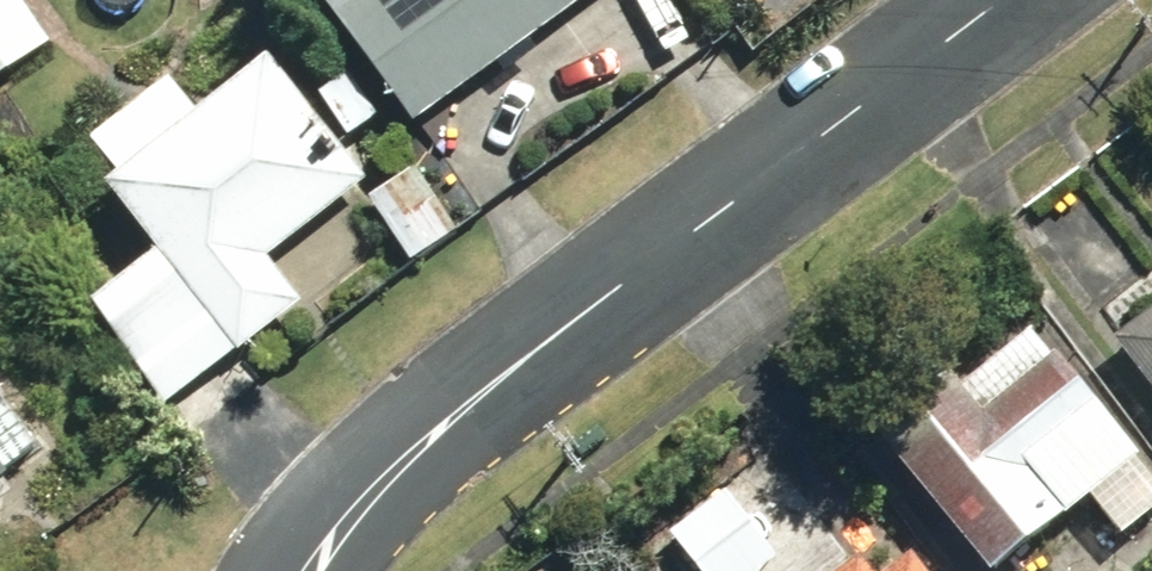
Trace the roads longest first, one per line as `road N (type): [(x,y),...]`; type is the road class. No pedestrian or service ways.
road 1 (residential): [(308,570),(382,480),(461,405),(999,0)]

